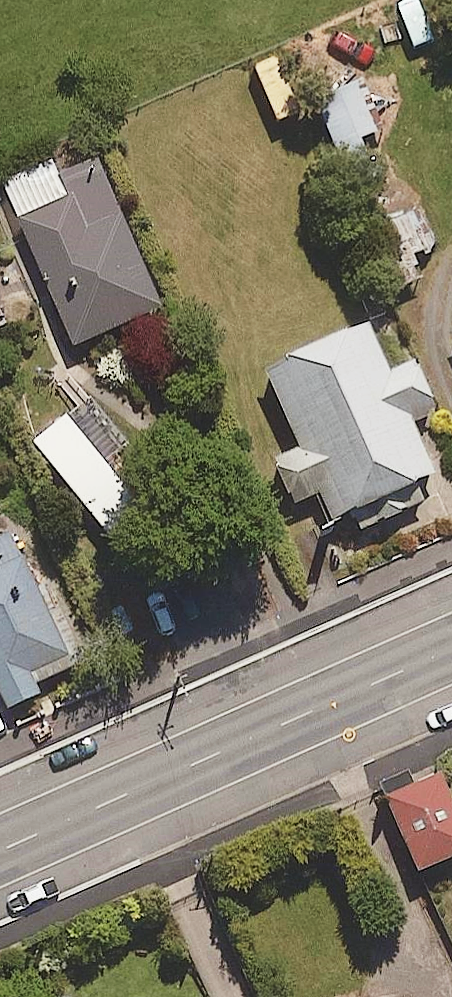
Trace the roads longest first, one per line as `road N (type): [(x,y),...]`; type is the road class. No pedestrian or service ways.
road 1 (primary): [(451,643),(0,845)]

